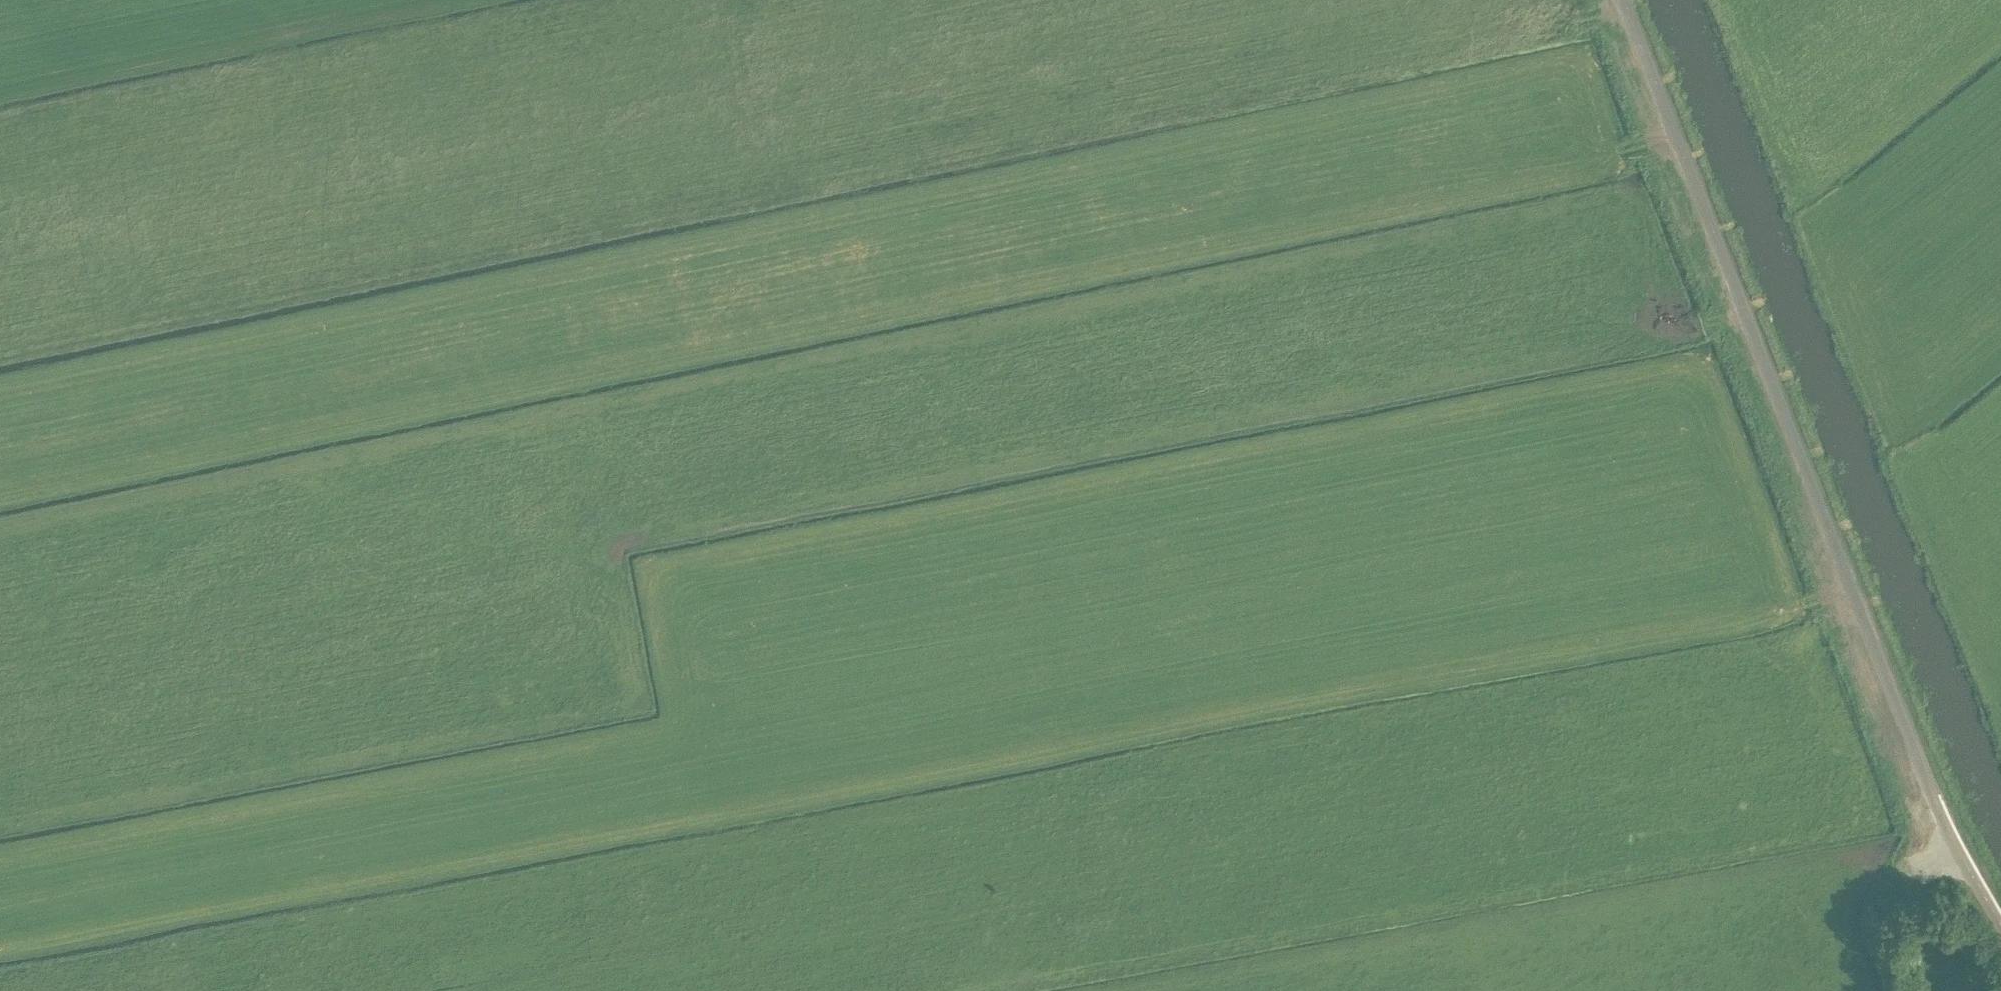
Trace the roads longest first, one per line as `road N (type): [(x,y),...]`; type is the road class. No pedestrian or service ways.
road 1 (unclassified): [(2000,927),(1953,849),(1623,0)]

